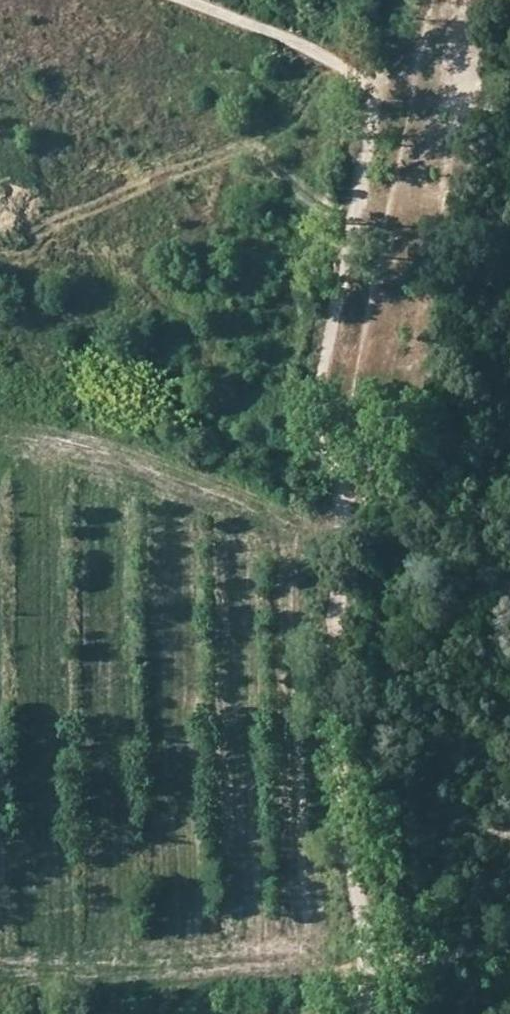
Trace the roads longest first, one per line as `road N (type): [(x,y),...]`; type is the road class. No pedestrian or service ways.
road 1 (track): [(365,1013),(370,972),(340,780),(339,516),(354,390),(431,95),(180,0)]
road 2 (track): [(341,492),(314,448),(316,411),(381,79)]
road 3 (track): [(0,1000),(370,972)]
road 4 (track): [(509,949),(370,972)]

